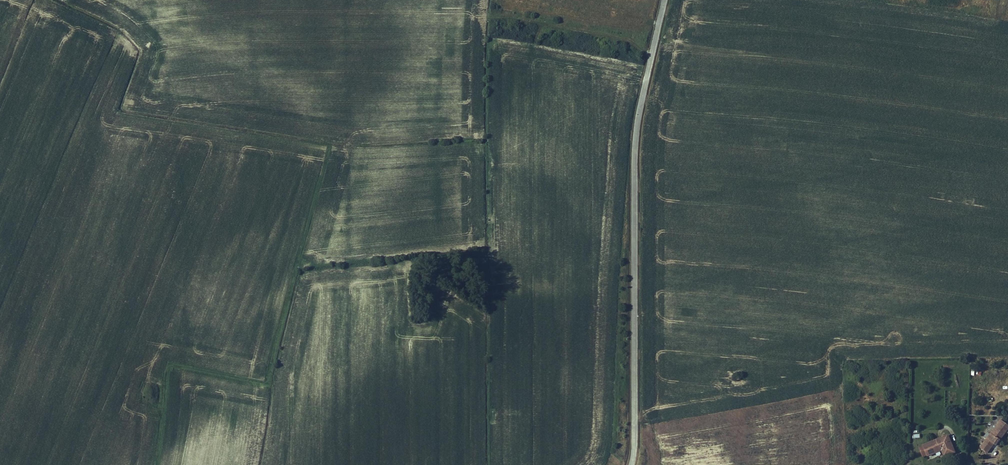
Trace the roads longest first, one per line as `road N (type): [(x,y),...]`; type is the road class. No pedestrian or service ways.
road 1 (unclassified): [(663,0),(634,152),(631,464)]

